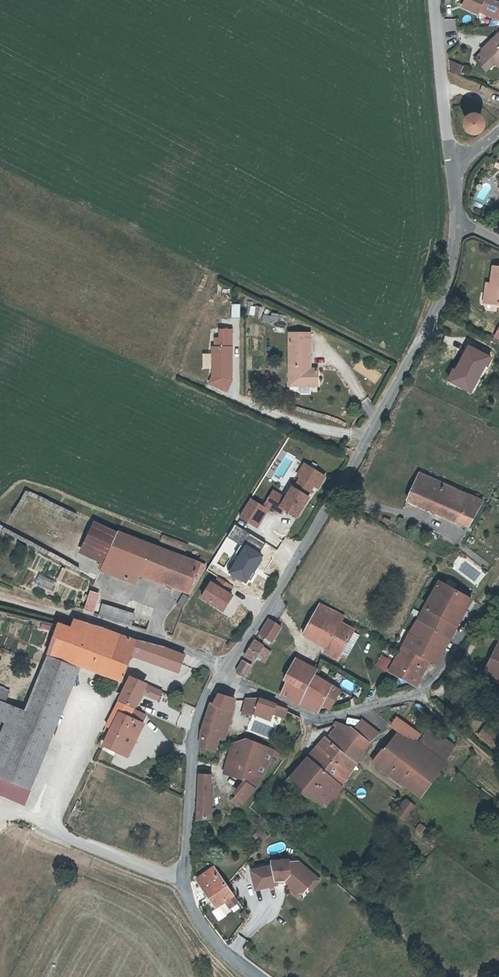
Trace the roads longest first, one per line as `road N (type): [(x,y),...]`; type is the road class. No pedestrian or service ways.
road 1 (residential): [(222,679),(429,331),(457,222),(456,173)]
road 2 (residential): [(248,976),(218,950),(184,892),(193,730),(222,679)]
road 3 (unclassified): [(0,597),(216,663),(222,679)]
road 4 (residential): [(456,173),(444,118),(439,0)]

